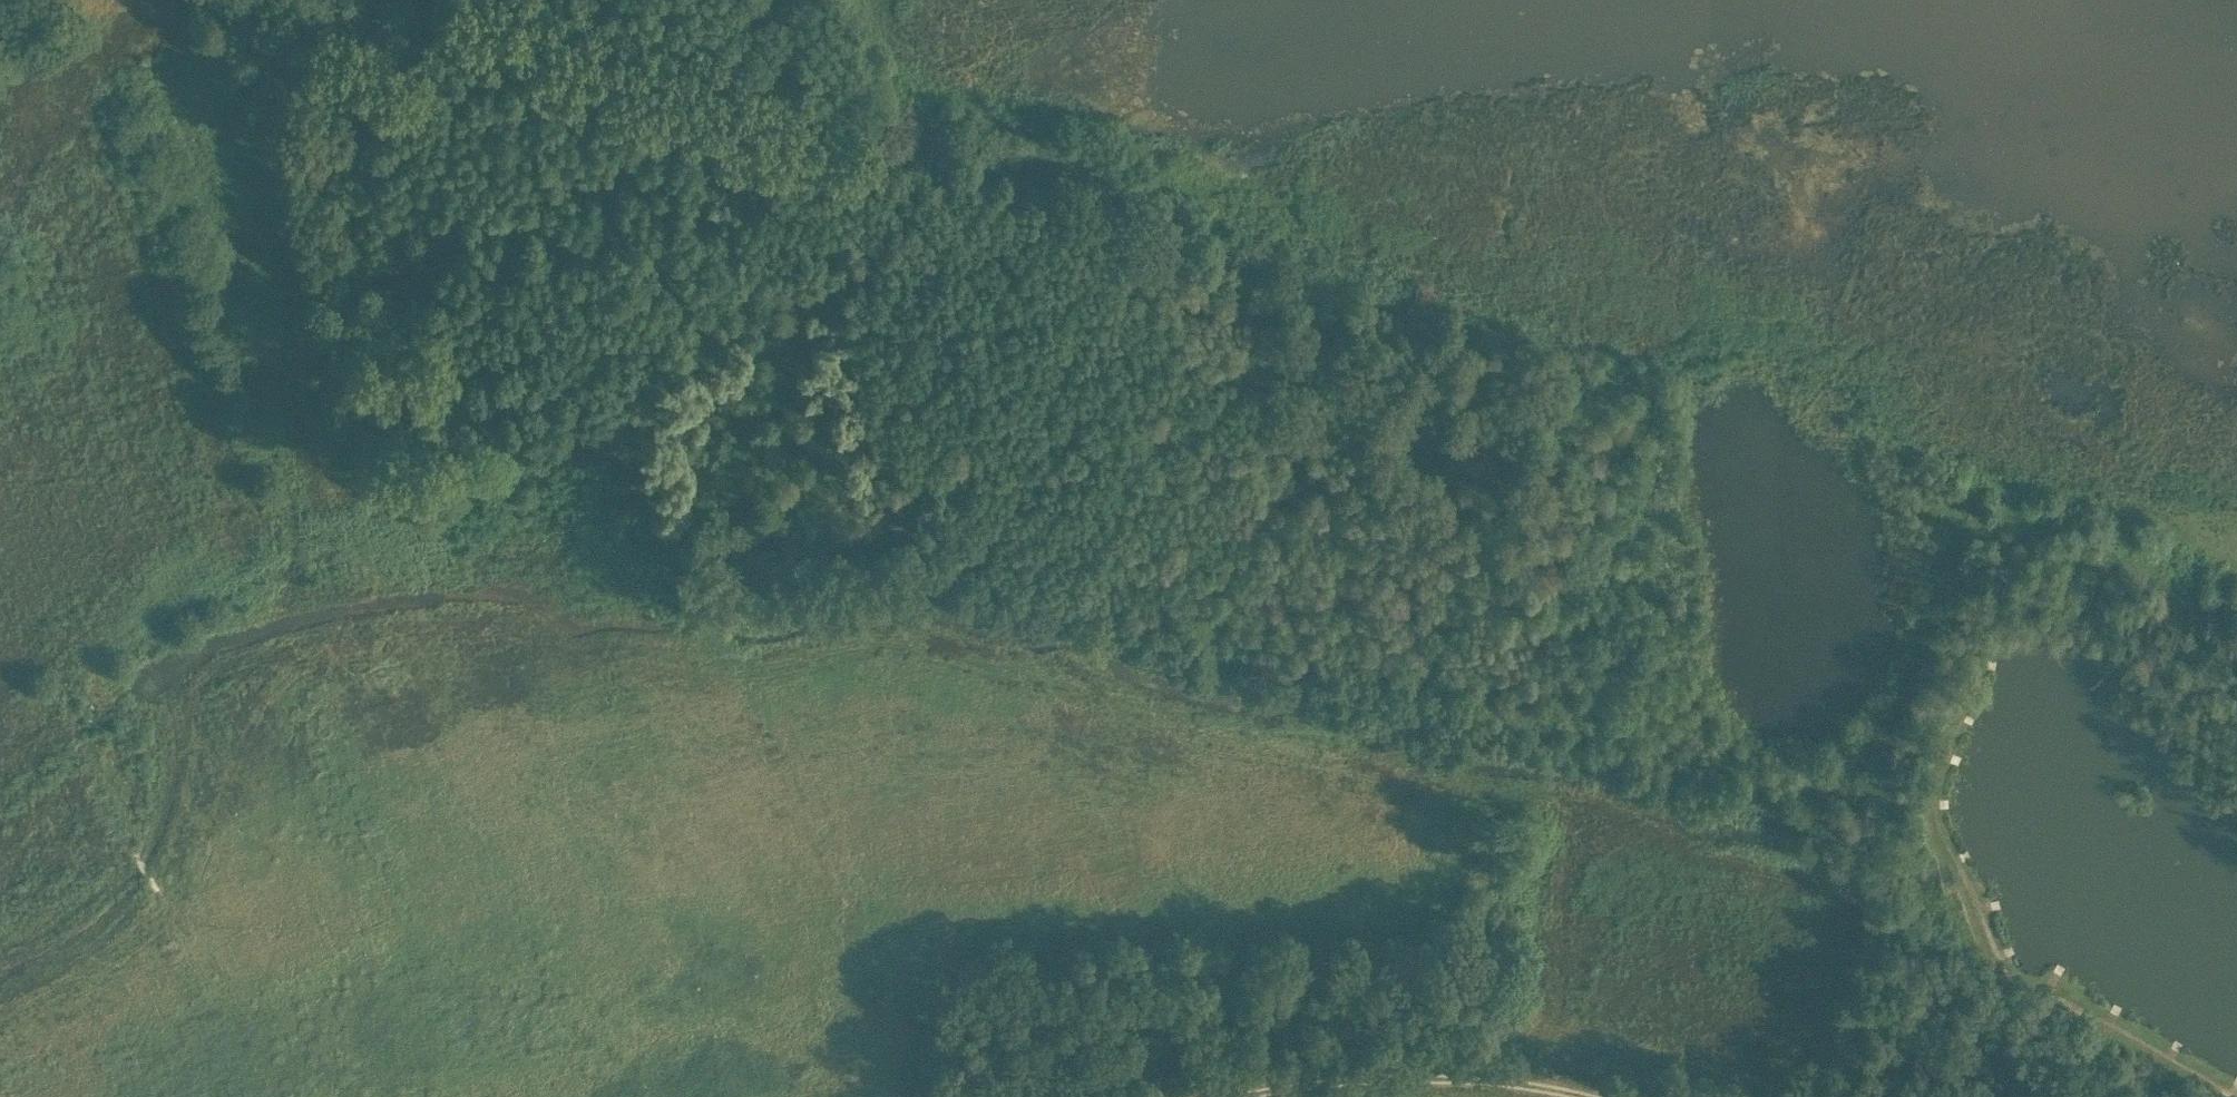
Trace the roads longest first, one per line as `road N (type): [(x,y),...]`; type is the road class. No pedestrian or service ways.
road 1 (track): [(1235,1096),(1438,1061),(1648,1096)]

